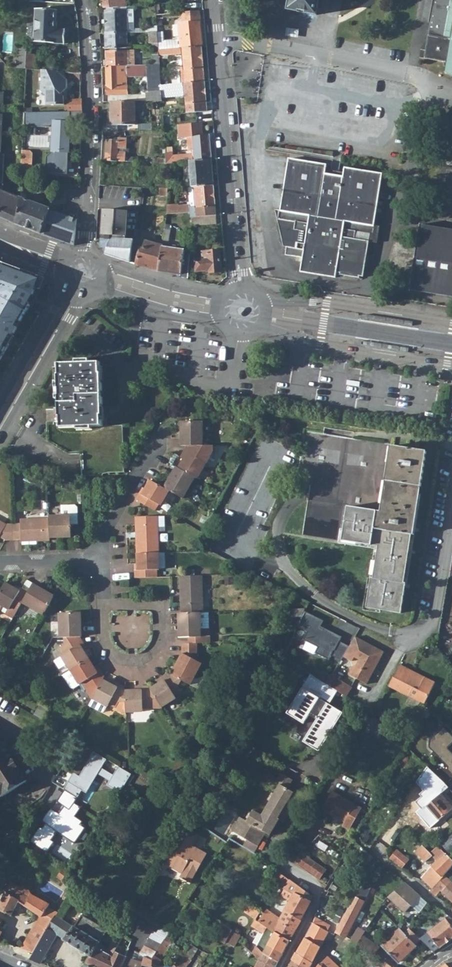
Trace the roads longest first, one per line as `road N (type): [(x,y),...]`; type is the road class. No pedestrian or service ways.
road 1 (residential): [(214,0),(245,290)]
road 2 (residential): [(82,0),(92,167),(88,258)]
road 3 (residential): [(451,482),(432,622),(398,656),(370,707)]
road 4 (secondary): [(258,330),(451,362)]
road 5 (secondary): [(451,322),(264,300)]
road 6 (residential): [(102,562),(102,547),(171,419)]
road 7 (tertiary): [(0,436),(82,300)]
road 8 (residential): [(103,601),(103,640),(114,659),(139,666),(155,650),(156,603)]
road 9 (tertiary): [(65,287),(0,406)]
road 10 (secondary): [(230,297),(103,268)]
road 11 (secondary): [(99,294),(226,323)]

